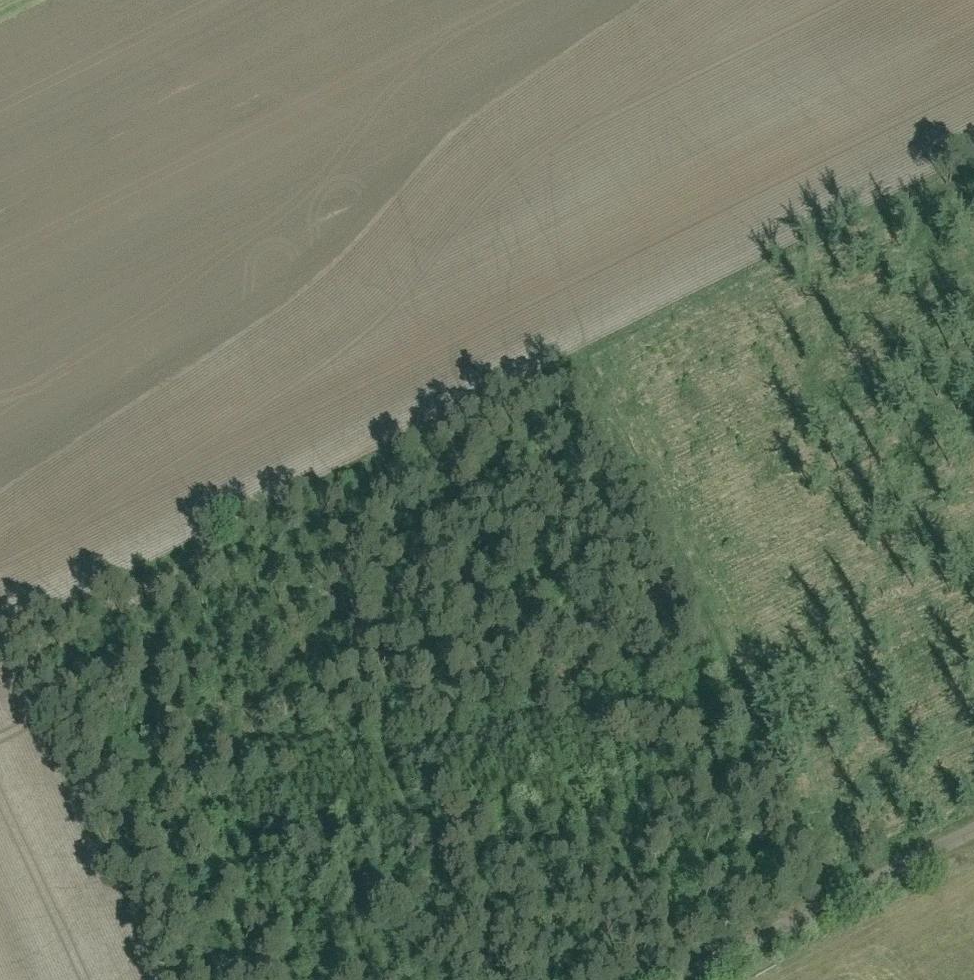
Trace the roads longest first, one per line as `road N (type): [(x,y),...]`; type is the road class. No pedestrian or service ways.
road 1 (unclassified): [(678,979),(973,833)]

